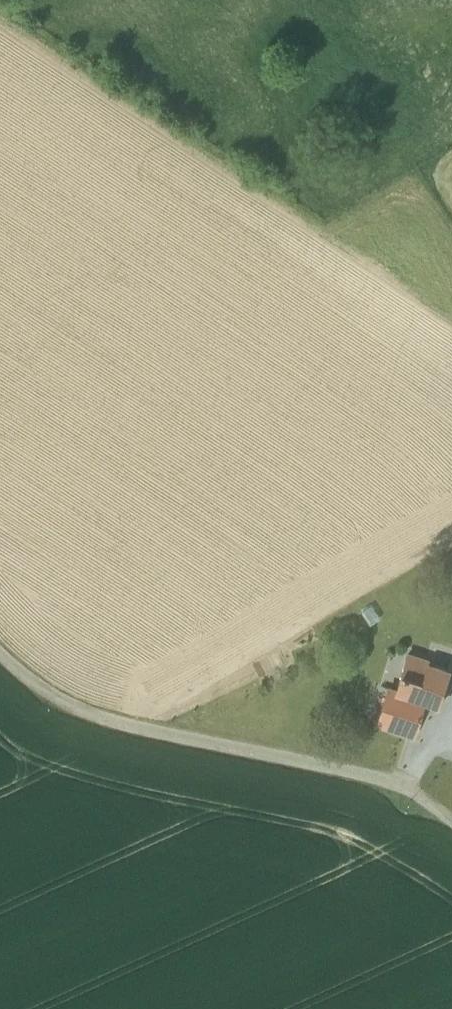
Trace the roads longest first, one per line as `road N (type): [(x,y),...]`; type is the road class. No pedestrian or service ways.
road 1 (unclassified): [(451,818),(408,786),(76,734),(0,659)]

